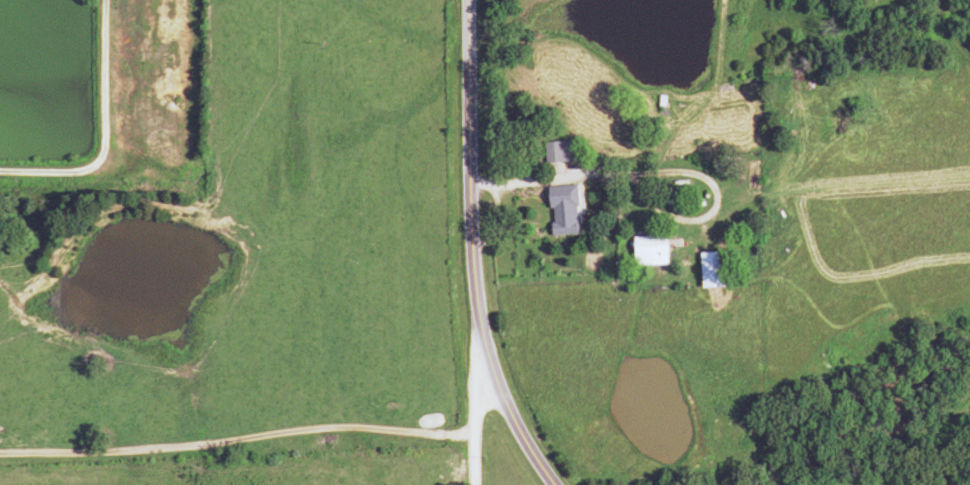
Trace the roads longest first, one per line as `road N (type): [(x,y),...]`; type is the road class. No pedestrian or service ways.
road 1 (tertiary): [(477,289),(470,0)]
road 2 (residential): [(647,199),(640,171),(696,168),(720,189),(726,214),(705,231),(677,227),(647,199)]
road 3 (tertiary): [(559,484),(500,391),(477,289)]
road 4 (residential): [(477,484),(477,289)]
road 5 (residential): [(471,186),(640,171)]

